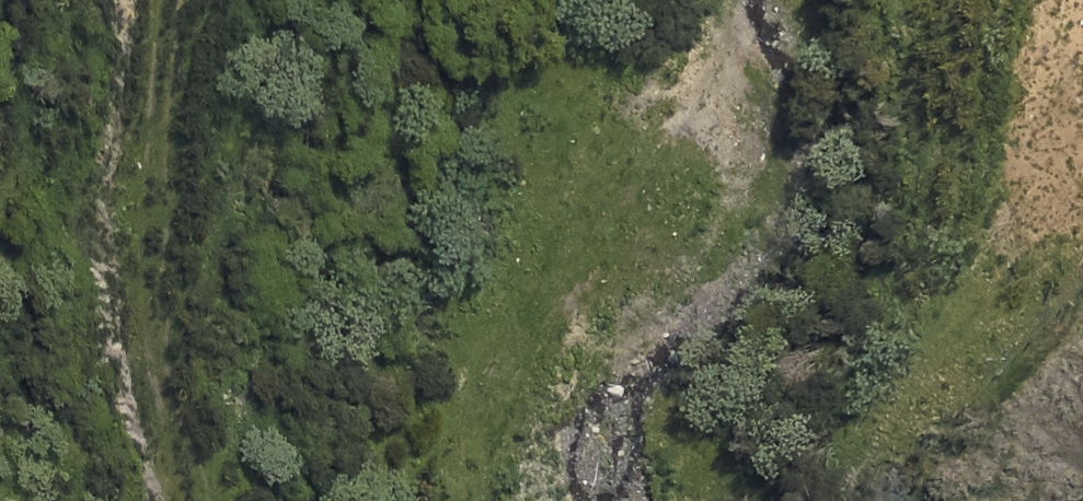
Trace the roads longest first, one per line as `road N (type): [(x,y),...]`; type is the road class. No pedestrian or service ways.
road 1 (track): [(764,0),(685,137),(548,293),(498,380),(470,472),(477,500)]
road 2 (track): [(193,500),(151,347),(140,170),(164,0)]
road 3 (track): [(990,0),(1008,83),(1056,154),(1082,160)]

